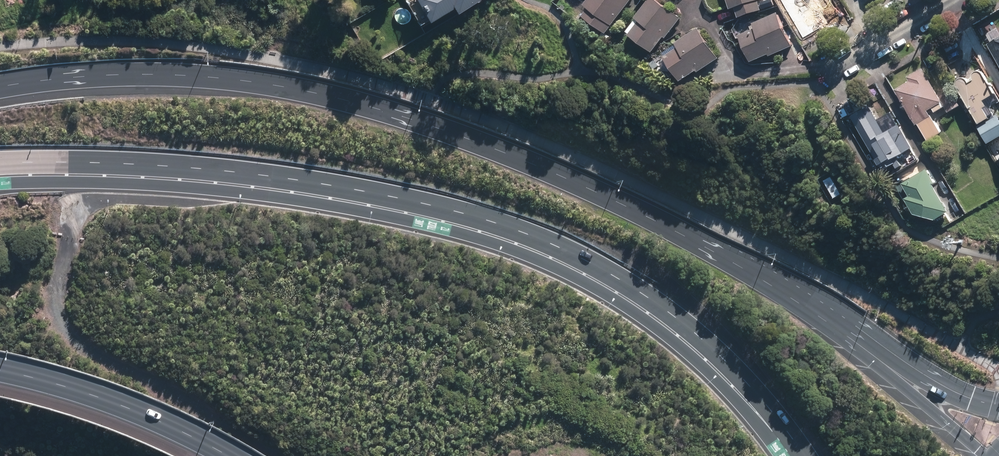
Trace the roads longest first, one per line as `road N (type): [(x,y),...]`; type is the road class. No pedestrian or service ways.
road 1 (motorway): [(0,86),(160,71),(238,78),(436,125),(618,198),(712,247),(802,301),(872,358)]
road 2 (motorway): [(801,455),(731,370),(666,314),(568,254),(504,226),(377,194),(191,167),(0,167)]
road 3 (motorway): [(0,360),(128,396),(251,455)]
road 4 (motorway): [(872,358),(984,455)]
road 5 (residential): [(831,71),(951,0)]
road 6 (motorway): [(872,358),(998,406)]

